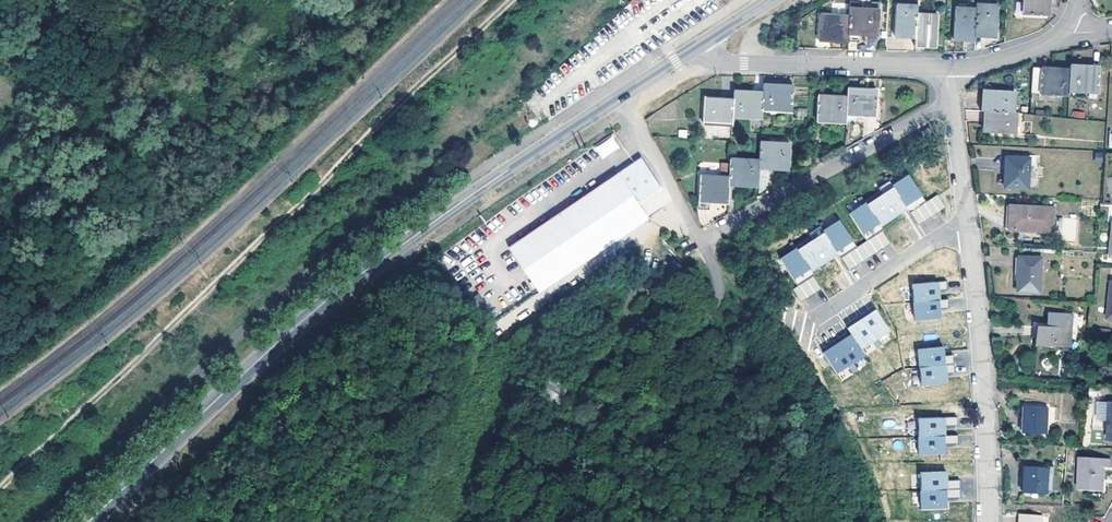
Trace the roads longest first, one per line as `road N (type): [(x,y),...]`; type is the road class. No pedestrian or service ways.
road 1 (secondary): [(94,521),(350,284),(620,99)]
road 2 (track): [(515,0),(202,300)]
road 3 (residential): [(988,521),(985,382),(965,208)]
road 4 (track): [(720,284),(744,291),(788,337),(874,469),(892,521)]
road 5 (residential): [(705,310),(547,456),(518,521)]
road 6 (residential): [(700,241),(949,103)]
road 7 (track): [(202,300),(0,494)]
road 8 (residential): [(698,48),(703,56),(745,64),(947,67)]
road 9 (residential): [(965,208),(820,307)]
road 10 (residential): [(620,99),(700,241)]

